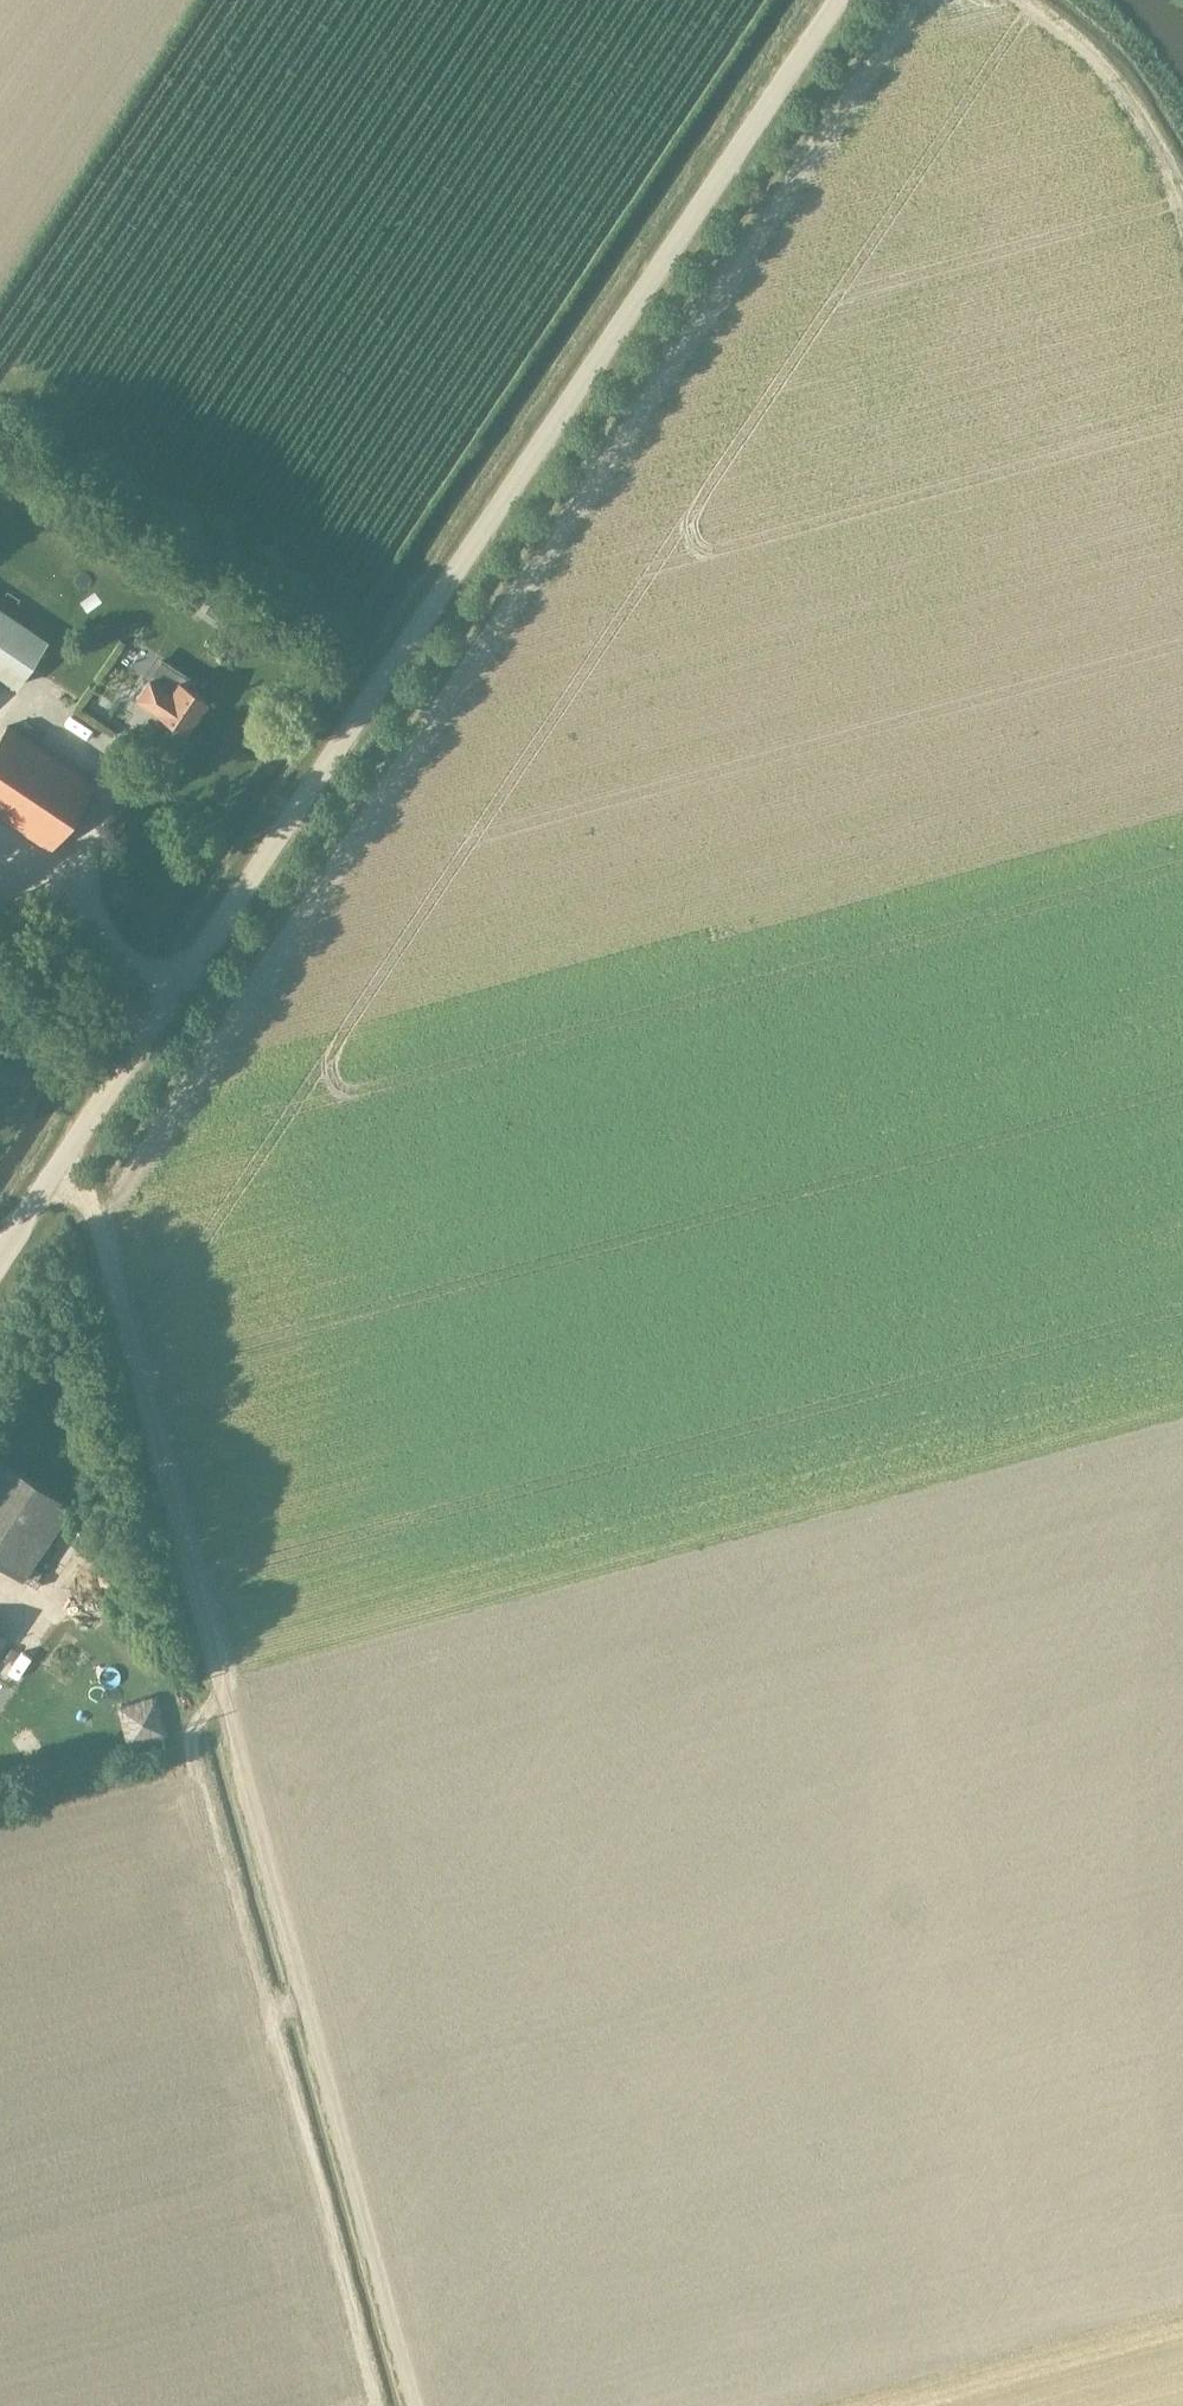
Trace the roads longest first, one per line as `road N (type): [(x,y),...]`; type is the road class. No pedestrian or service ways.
road 1 (unclassified): [(0,1255),(839,0)]

